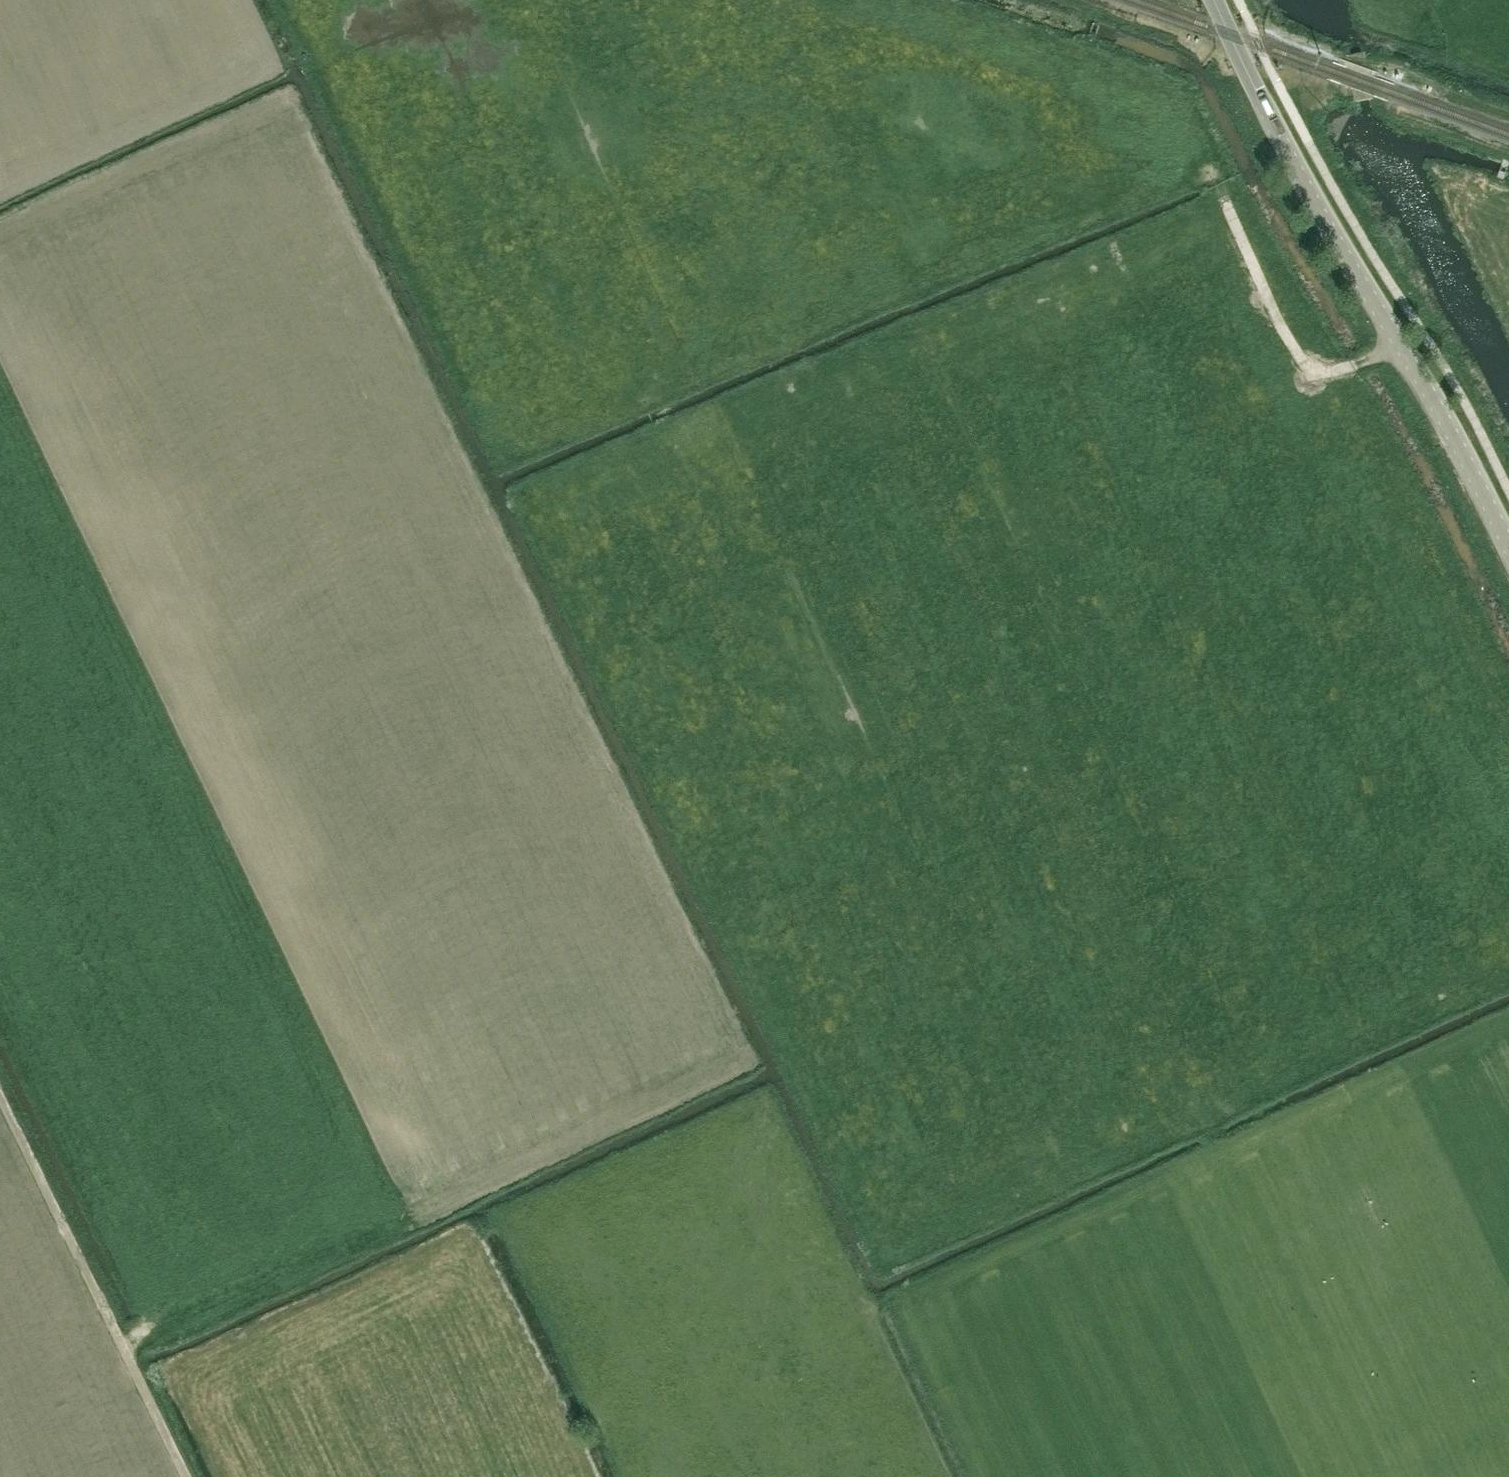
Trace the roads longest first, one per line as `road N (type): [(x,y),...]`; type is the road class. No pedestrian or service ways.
road 1 (tertiary): [(1508,547),(1459,446),(1296,170),(1214,0)]
road 2 (track): [(0,1085),(186,1476)]

